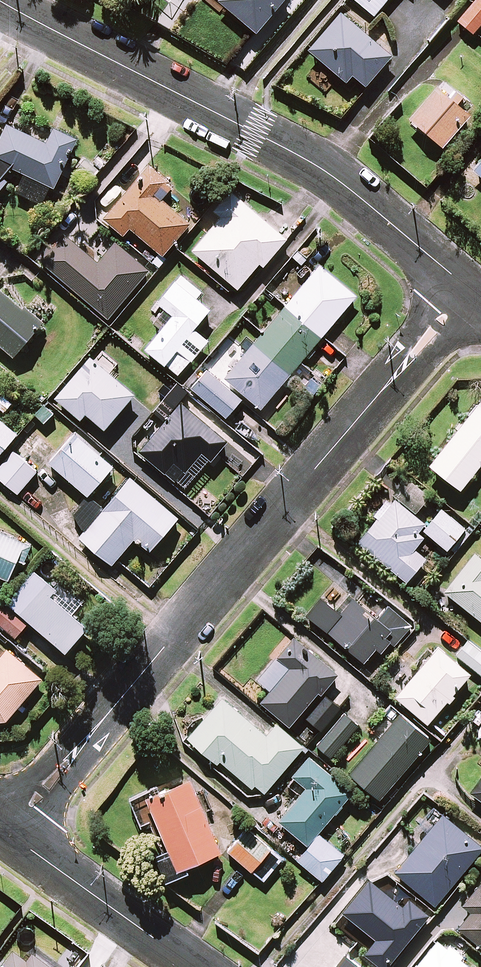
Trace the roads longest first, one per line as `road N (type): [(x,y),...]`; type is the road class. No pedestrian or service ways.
road 1 (residential): [(469,289),(8,833)]
road 2 (residential): [(469,289),(317,166),(0,1)]
road 3 (residential): [(8,833),(192,966)]

